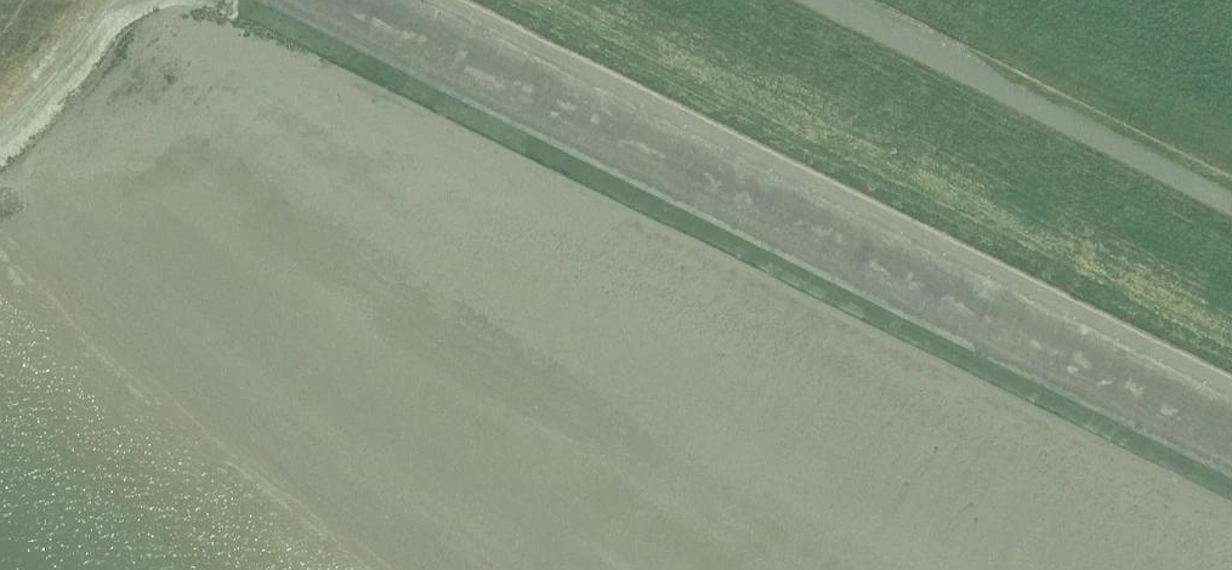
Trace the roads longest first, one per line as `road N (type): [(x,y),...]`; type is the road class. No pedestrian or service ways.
road 1 (unclassified): [(1231,187),(843,0)]

